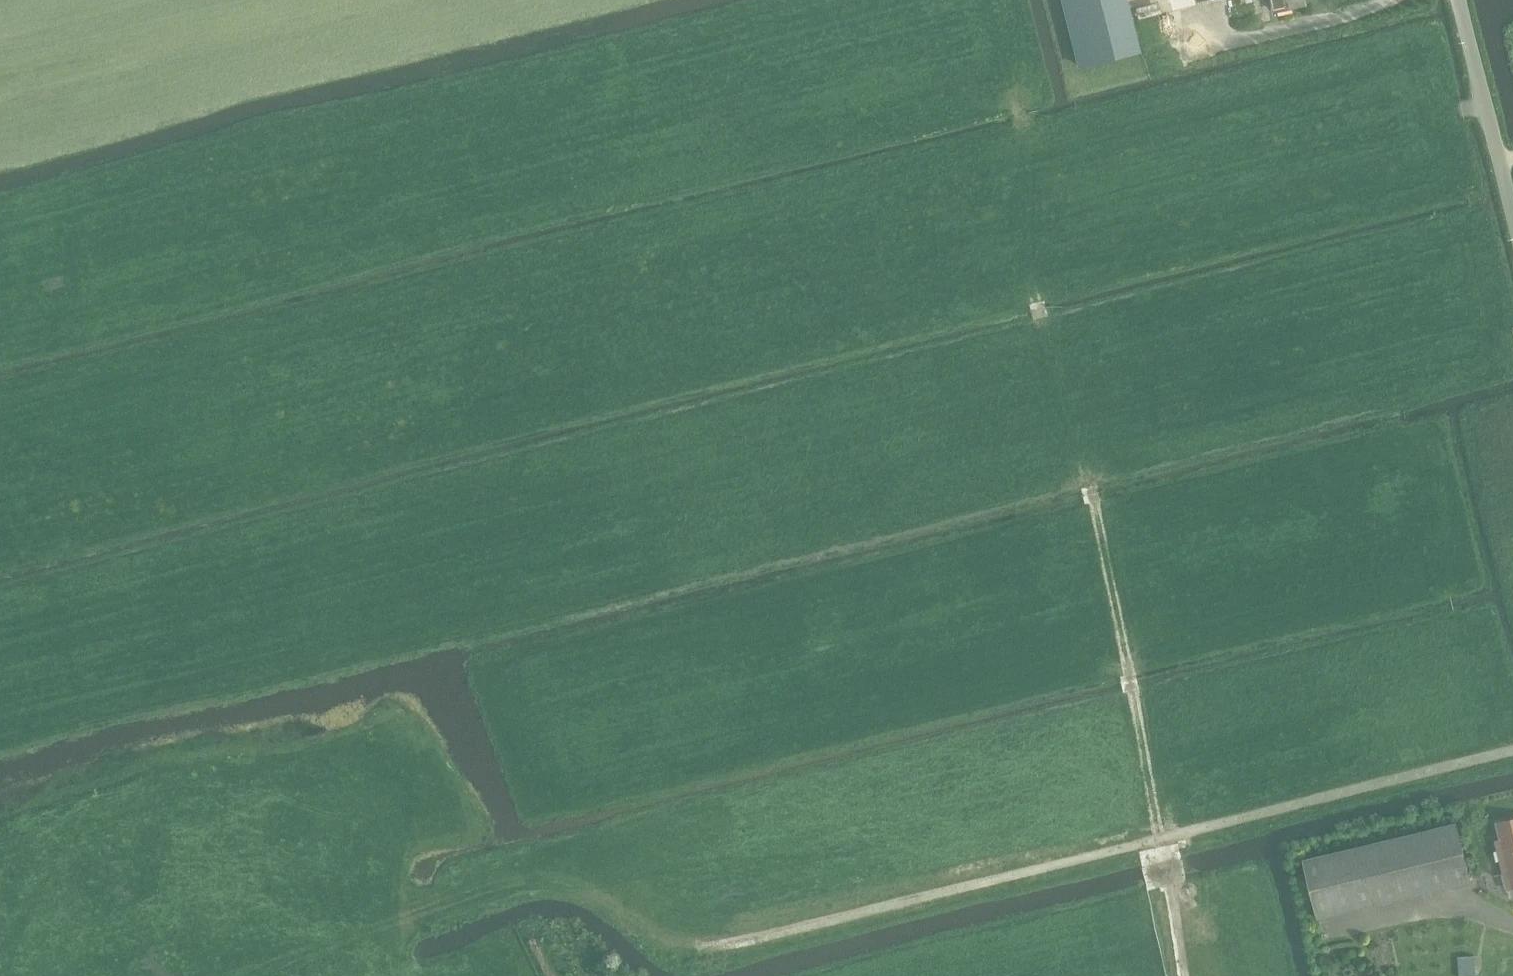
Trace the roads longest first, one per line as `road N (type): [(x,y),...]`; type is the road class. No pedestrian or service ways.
road 1 (unclassified): [(1462,0),(1512,207)]

